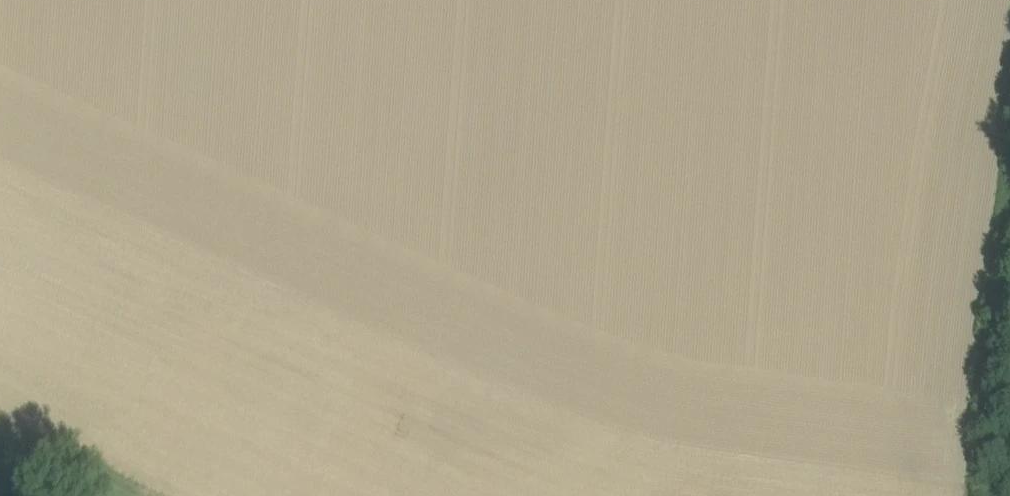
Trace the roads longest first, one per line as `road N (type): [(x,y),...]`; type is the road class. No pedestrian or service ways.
road 1 (track): [(1009,240),(995,382),(997,495)]

